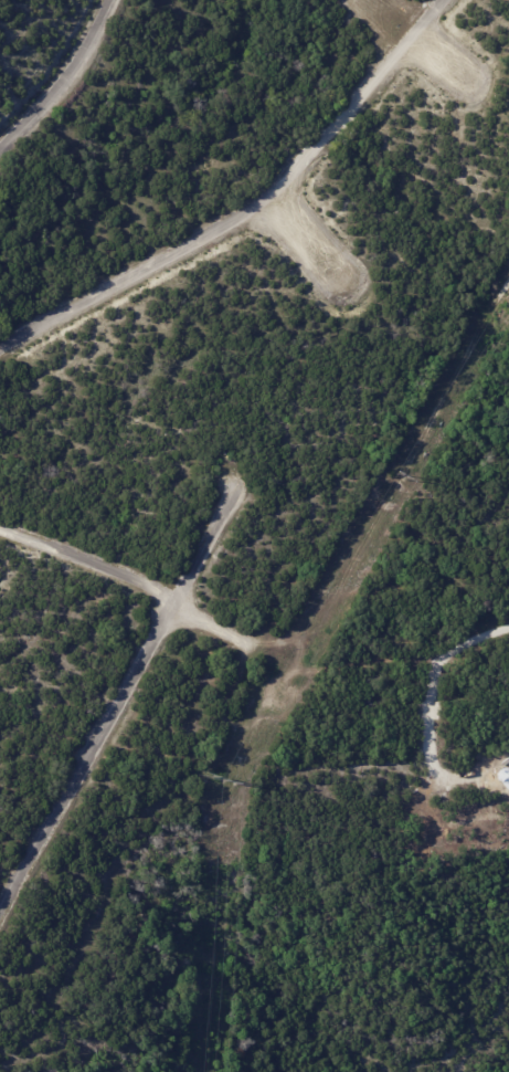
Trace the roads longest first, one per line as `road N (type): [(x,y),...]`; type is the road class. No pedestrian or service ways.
road 1 (residential): [(441,0),(284,189),(98,302),(0,347)]
road 2 (residential): [(241,463),(0,896)]
road 3 (residential): [(0,526),(241,628)]
road 4 (residential): [(106,0),(91,39),(0,149)]
road 5 (residential): [(284,189),(375,276)]

